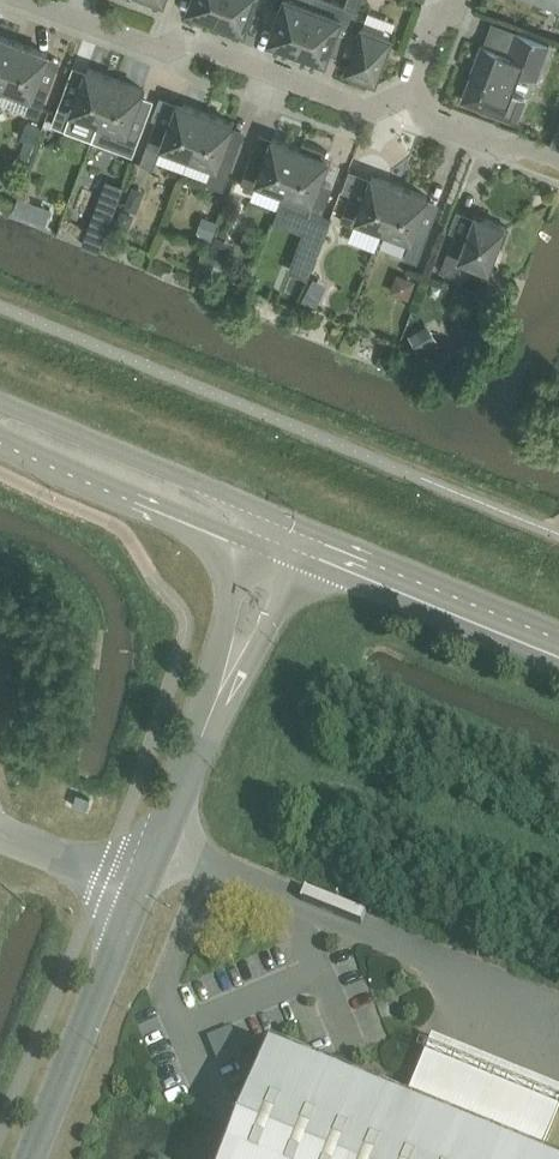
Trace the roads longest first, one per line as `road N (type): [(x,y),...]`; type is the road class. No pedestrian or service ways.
road 1 (residential): [(410,95),(369,110),(184,42),(156,50),(23,0)]
road 2 (secondary): [(0,410),(285,531)]
road 3 (secondary): [(285,531),(558,641)]
road 4 (unclassified): [(31,1158),(138,895)]
road 5 (unclassified): [(196,752),(269,627),(285,531)]
road 6 (unclassified): [(285,531),(230,621),(196,752)]
road 7 (residential): [(558,163),(430,120),(410,95)]
road 8 (unclassified): [(138,895),(196,752)]
road 9 (unclassified): [(138,895),(0,835)]

